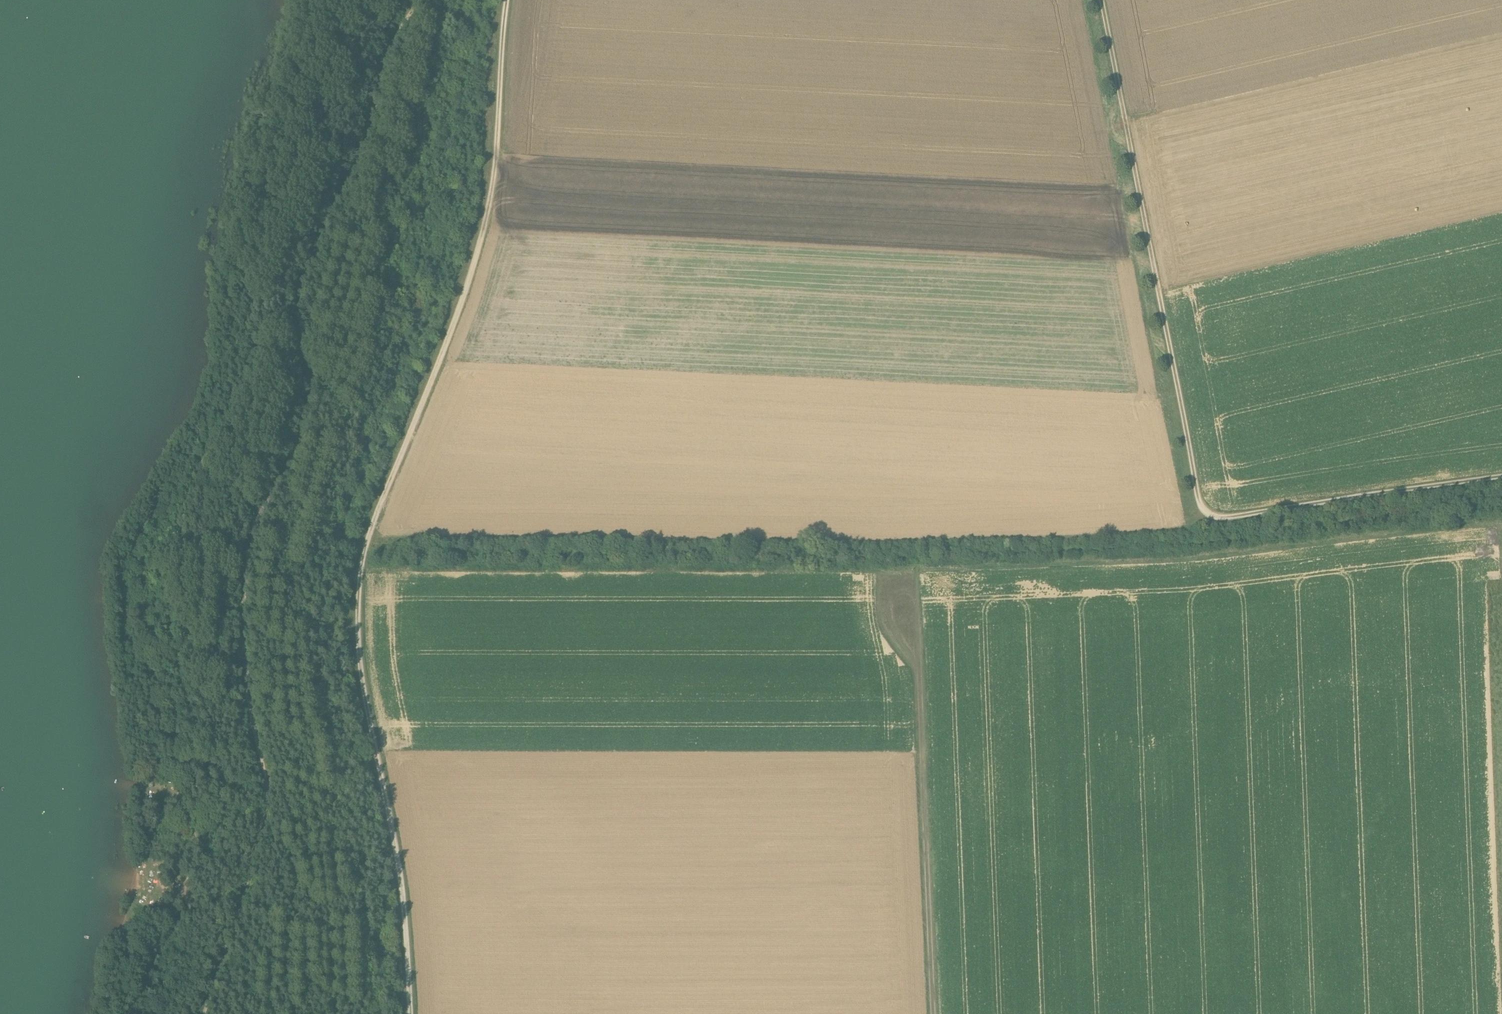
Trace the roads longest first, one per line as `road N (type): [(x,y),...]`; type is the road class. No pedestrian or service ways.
road 1 (track): [(410,1013),(406,912),(361,662),(361,589),(380,512),(486,228),(509,0)]
road 2 (track): [(422,0),(390,39),(367,134),(301,278),(304,426),(257,523),(244,592),(248,700),(268,789)]
road 3 (track): [(1501,478),(1209,516),(1199,501),(1102,0)]
road 4 (track): [(944,1013),(940,565)]
road 5 (track): [(268,789),(246,893),(207,1013)]

